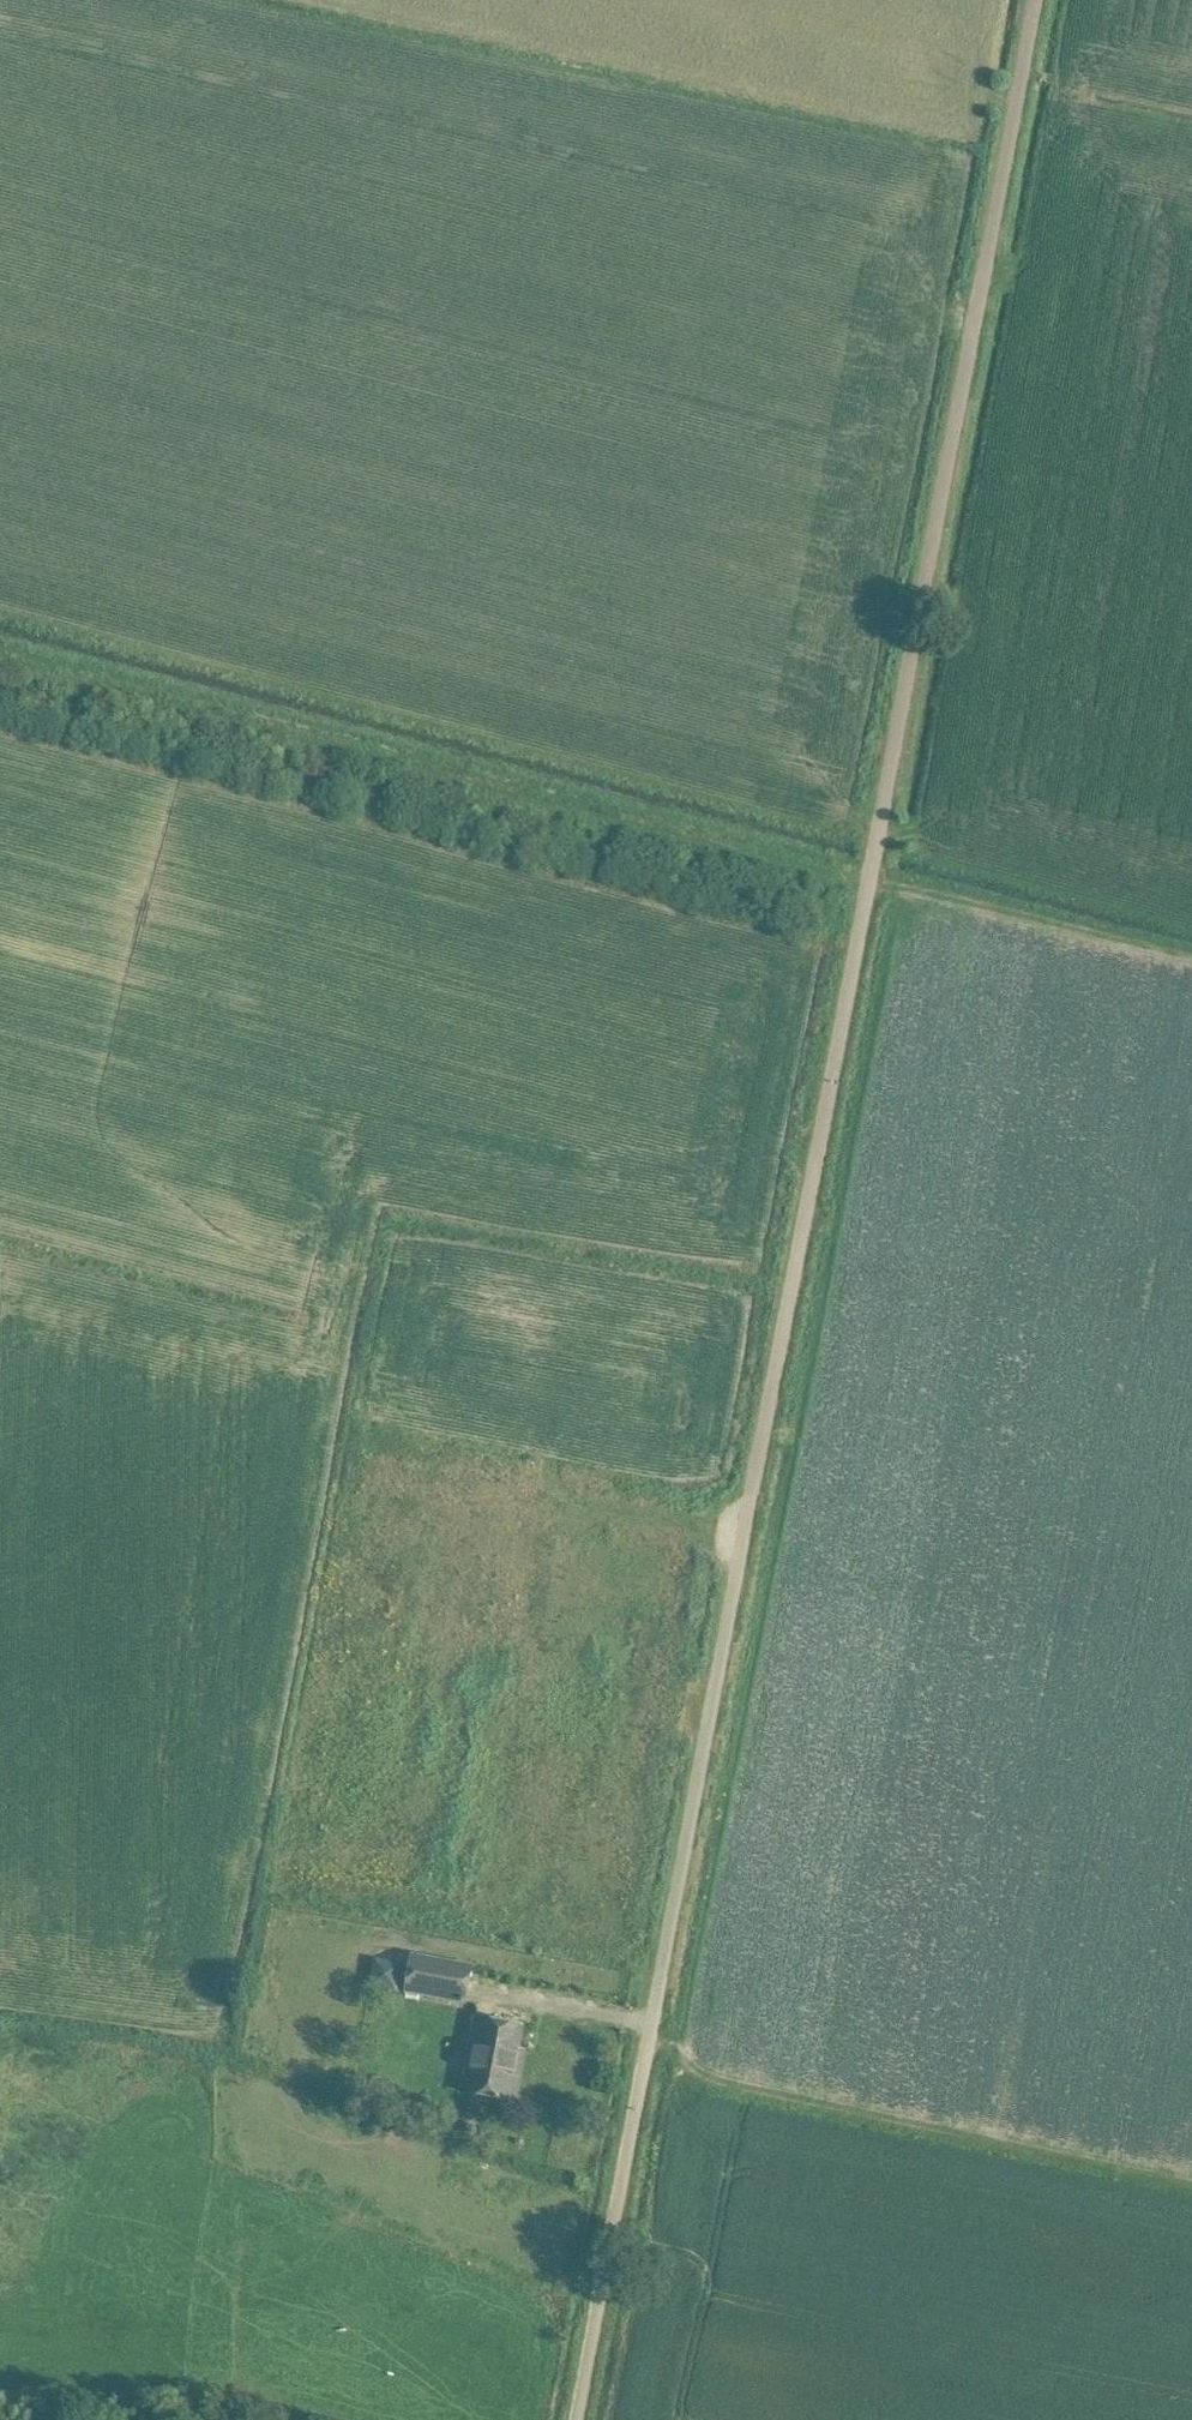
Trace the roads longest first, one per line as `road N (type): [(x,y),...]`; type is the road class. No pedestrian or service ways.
road 1 (unclassified): [(575,2419),(1037,0)]
road 2 (track): [(868,888),(0,657)]

